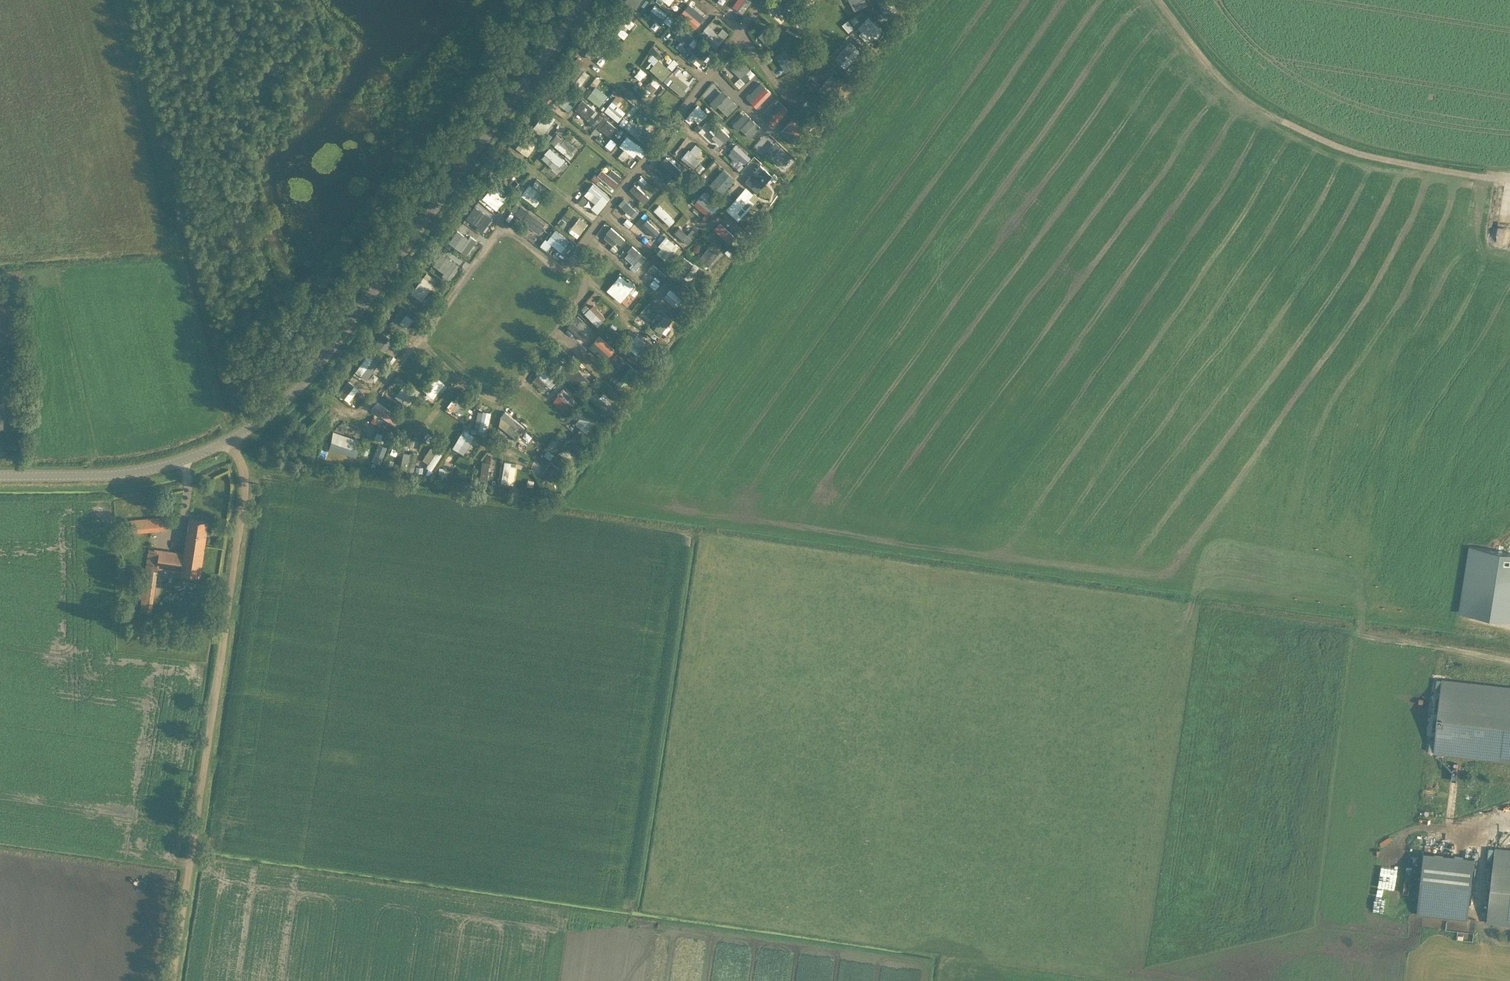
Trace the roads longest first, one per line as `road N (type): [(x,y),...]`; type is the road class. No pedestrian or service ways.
road 1 (unclassified): [(0,475),(170,465),(271,411),(329,354),(586,0)]
road 2 (track): [(175,980),(248,489),(232,438)]
road 3 (track): [(1509,179),(1350,150),(1282,120)]

